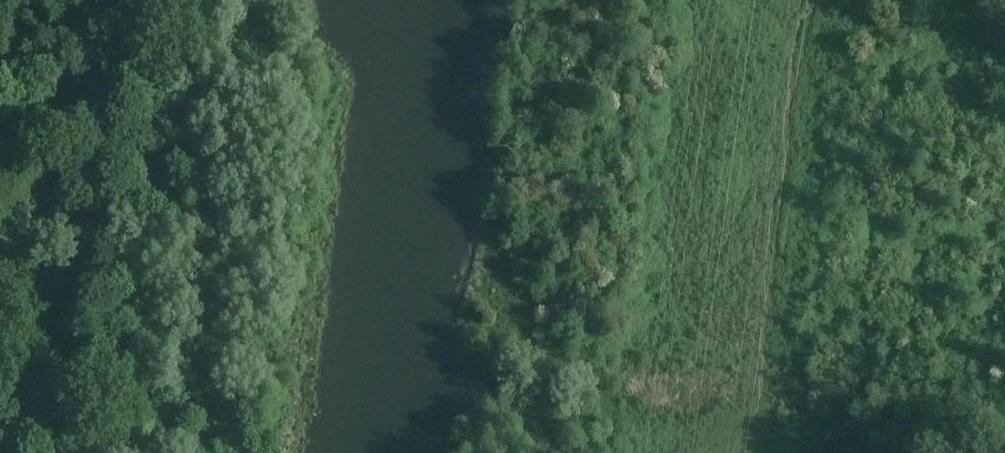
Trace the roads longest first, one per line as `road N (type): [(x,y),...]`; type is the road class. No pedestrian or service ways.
road 1 (unclassified): [(53,452),(118,0)]

